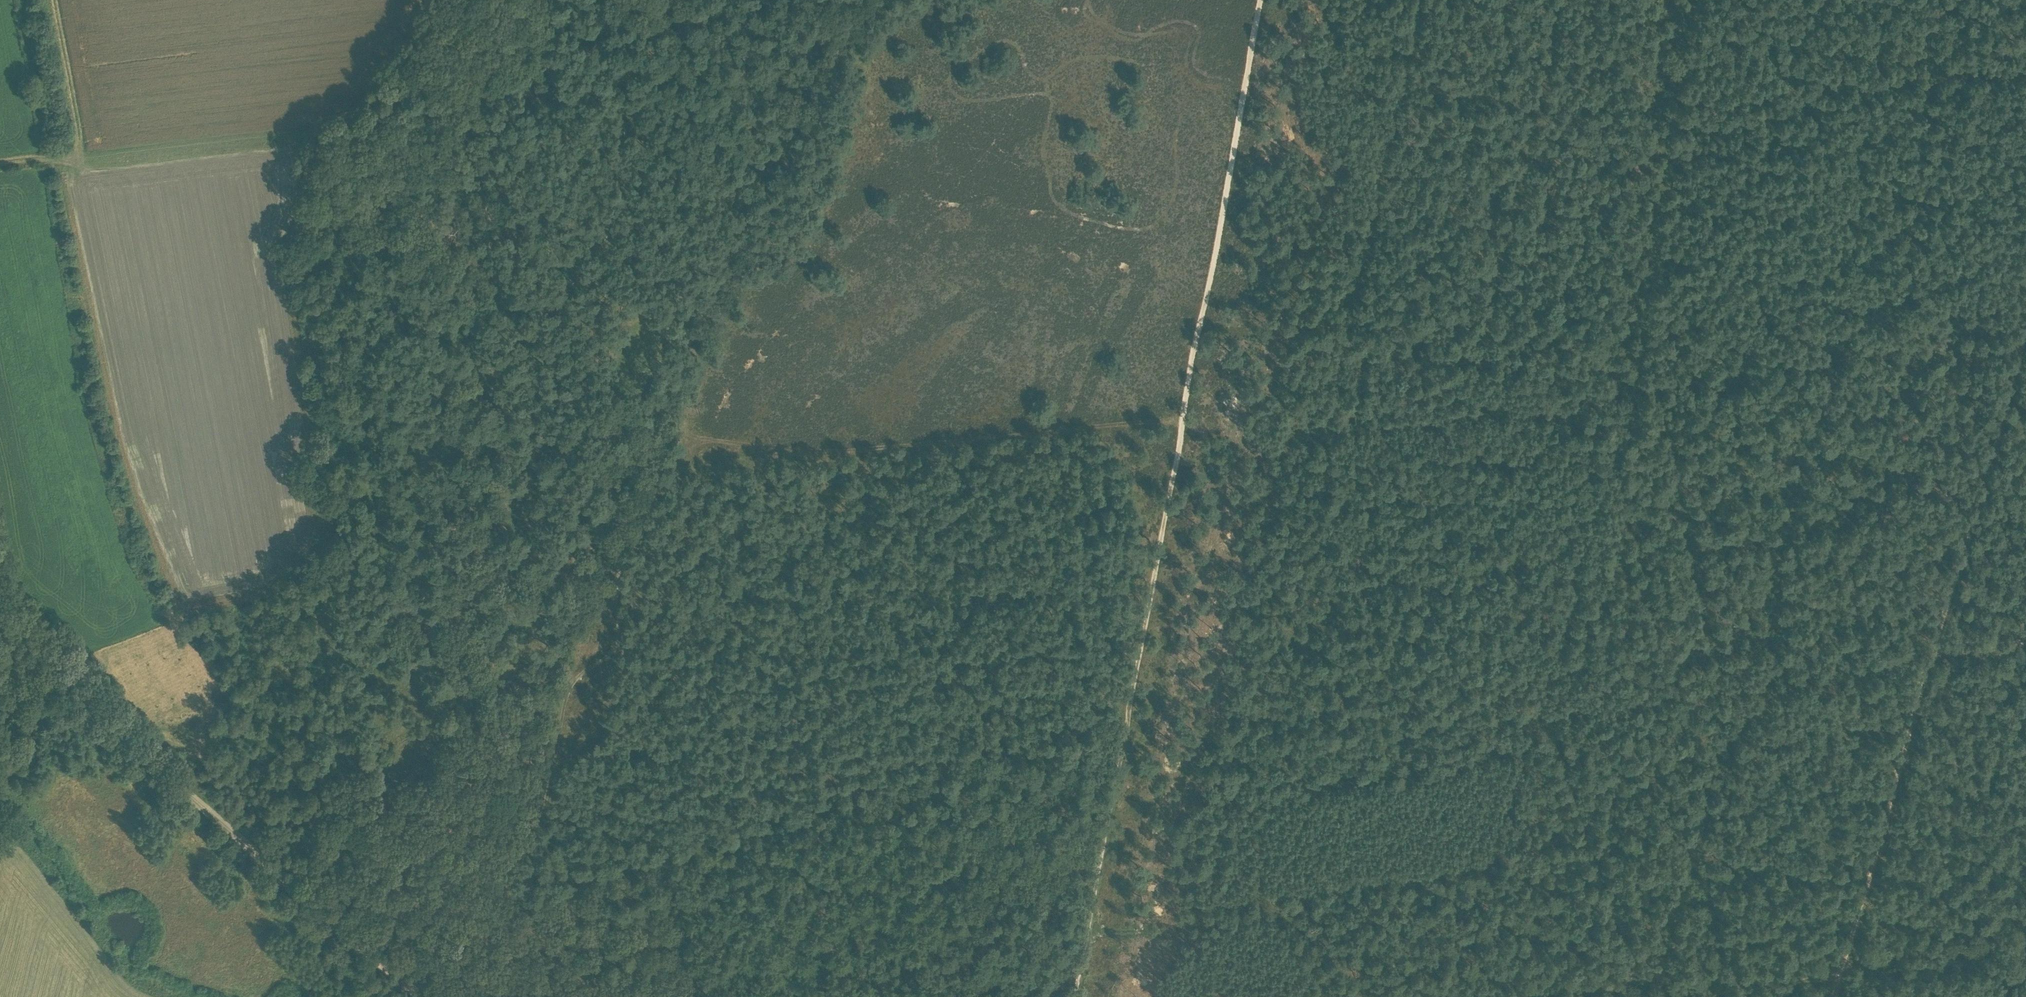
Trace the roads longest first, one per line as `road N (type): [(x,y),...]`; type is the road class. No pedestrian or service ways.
road 1 (track): [(1073,996),(1263,0)]
road 2 (track): [(2025,333),(1836,974)]
road 3 (track): [(417,996),(179,787),(48,646),(0,608)]
road 4 (track): [(409,990),(497,920),(538,825),(560,705),(618,642),(620,552)]
road 5 (track): [(2025,70),(1817,33),(1808,0)]
road 6 (track): [(1682,996),(1836,974)]

